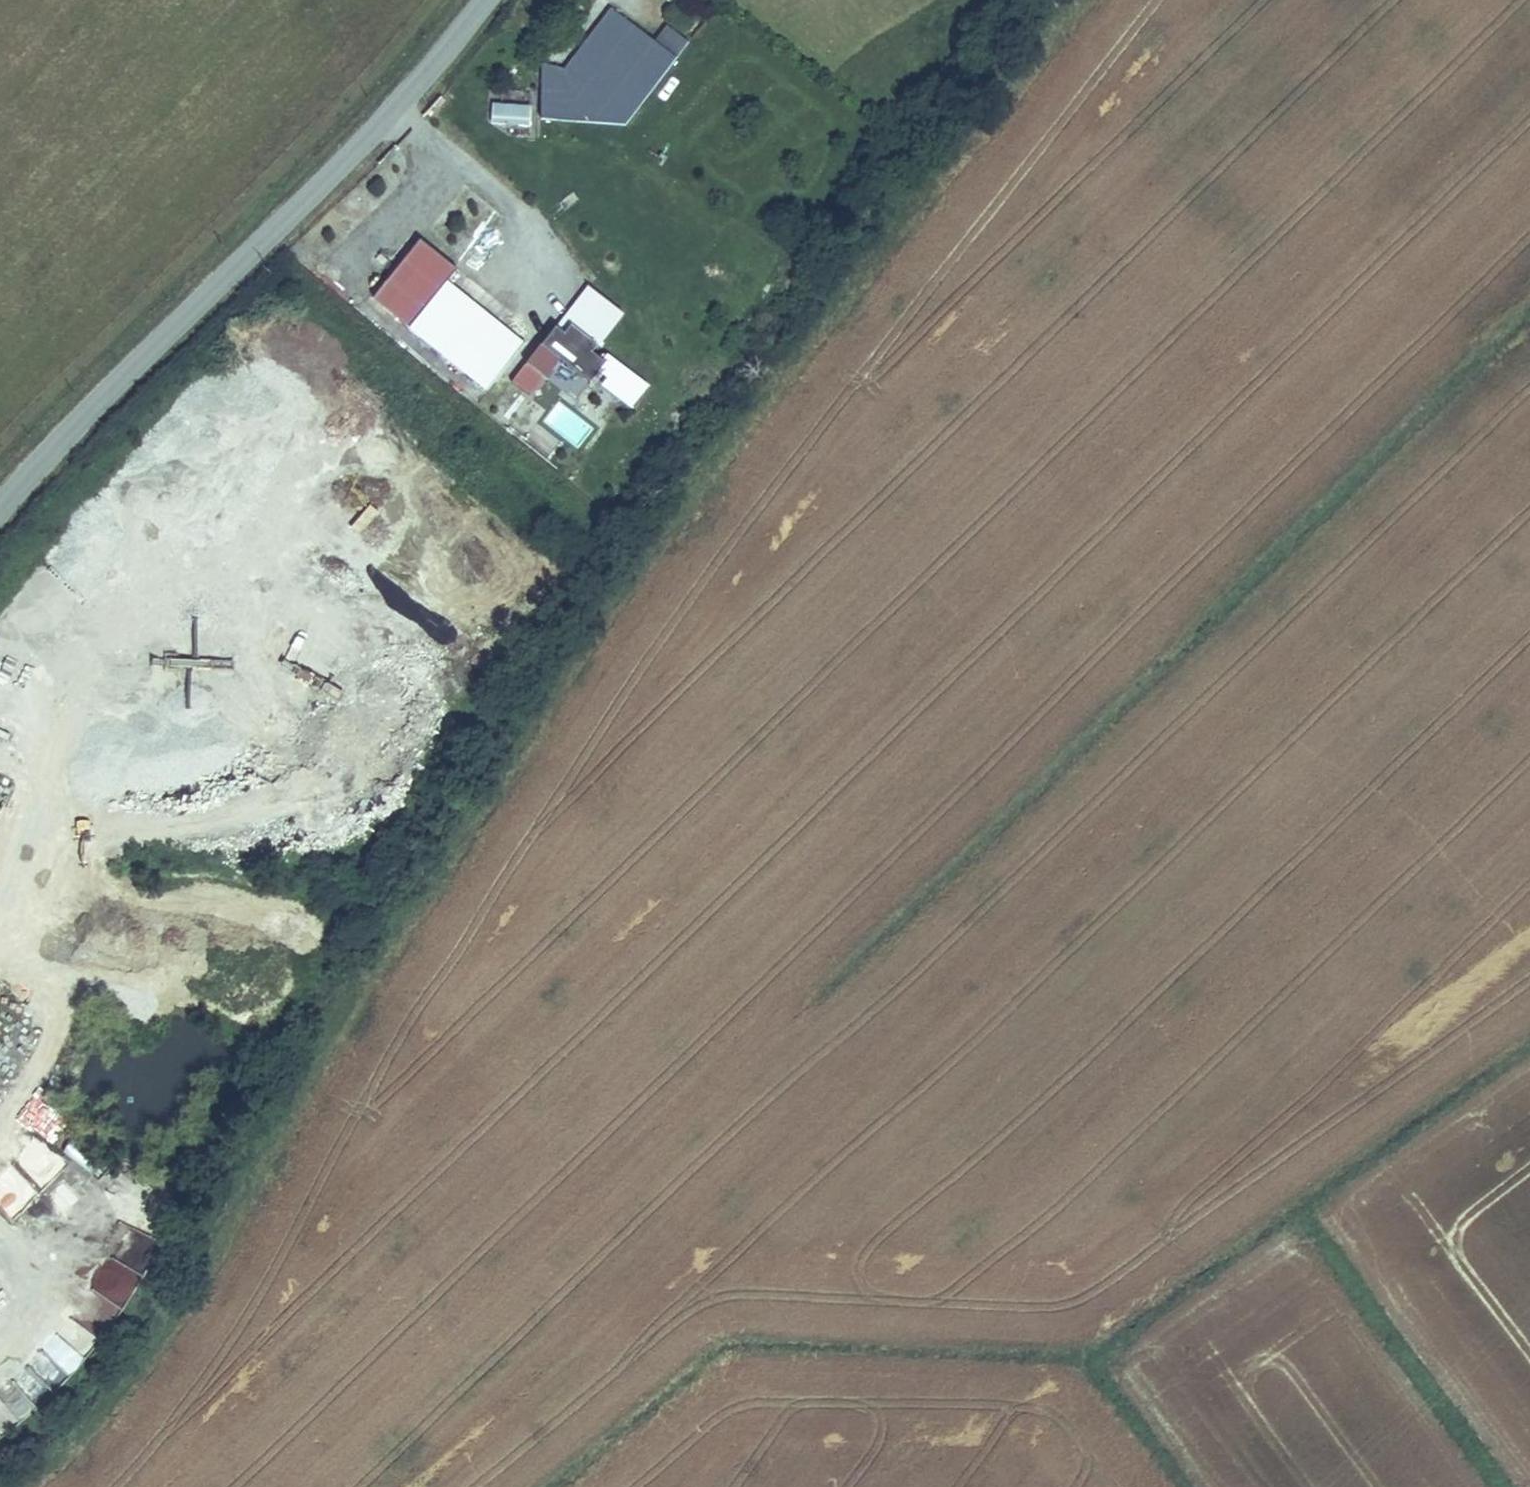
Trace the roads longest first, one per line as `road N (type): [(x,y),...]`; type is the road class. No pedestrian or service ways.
road 1 (tertiary): [(0,506),(88,406),(390,116),(485,0)]

